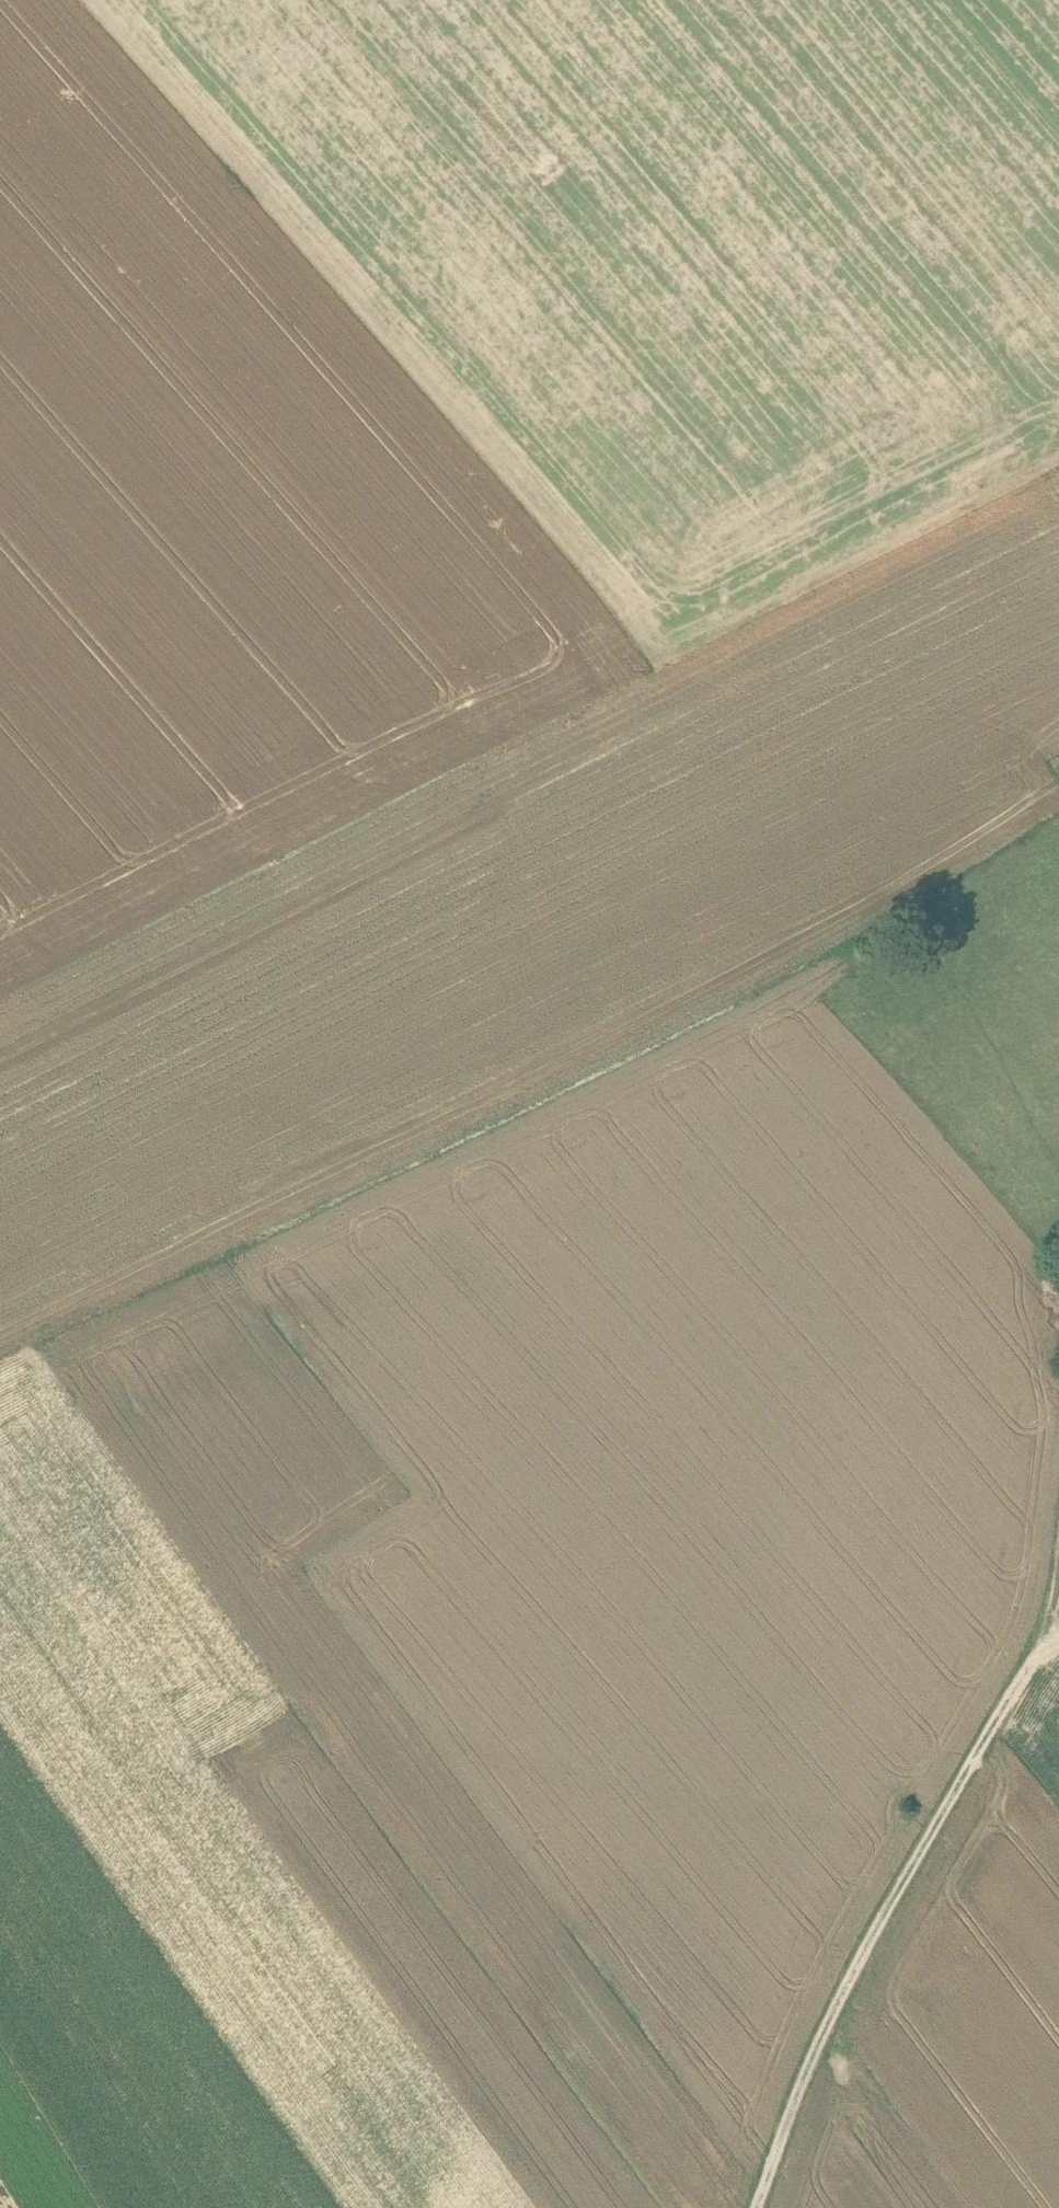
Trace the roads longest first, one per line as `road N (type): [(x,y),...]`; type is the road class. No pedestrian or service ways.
road 1 (track): [(757,2207),(783,2133),(863,1964),(1029,1671),(1049,1639),(1058,1638)]

